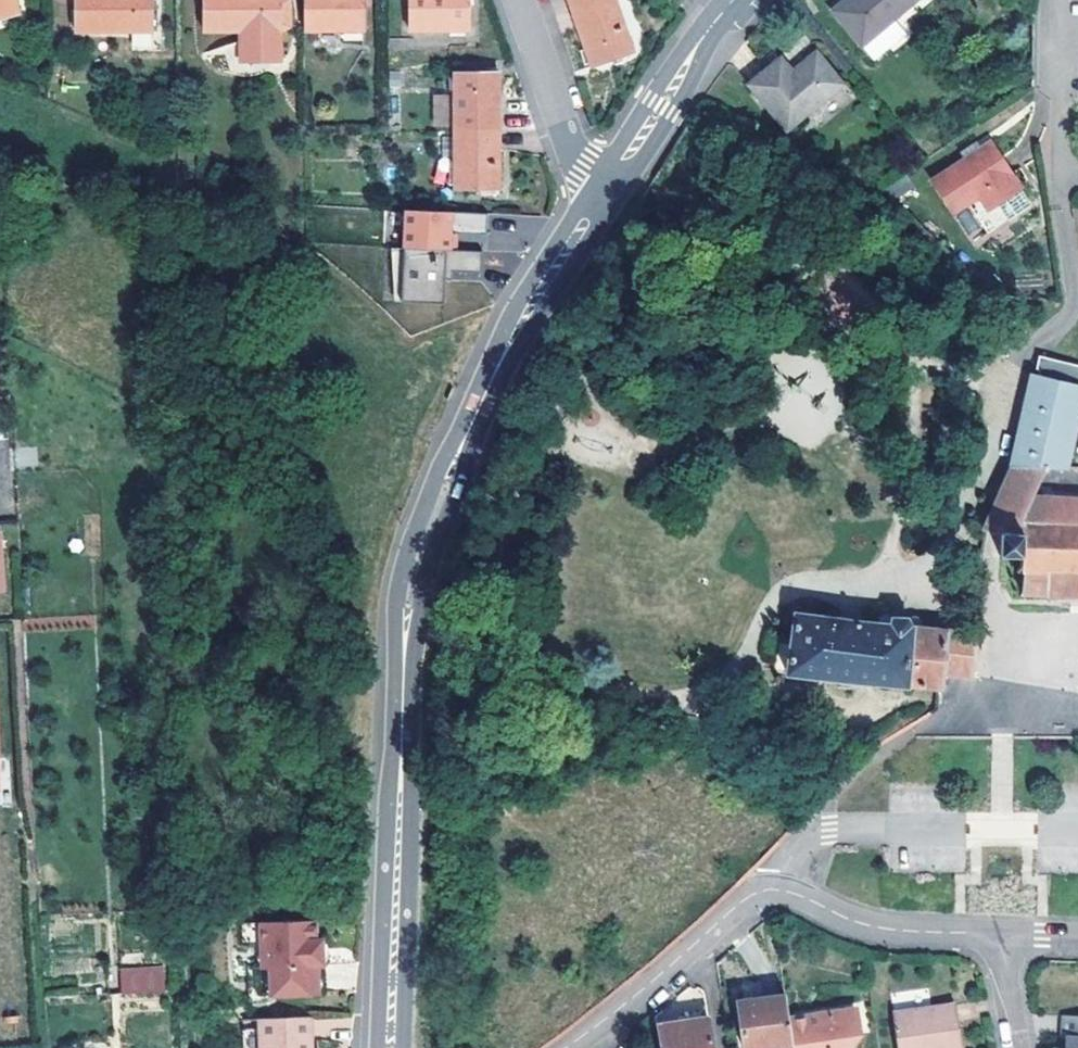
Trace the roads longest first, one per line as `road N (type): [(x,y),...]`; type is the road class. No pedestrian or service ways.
road 1 (residential): [(390,1047),(408,610),(419,546),(517,328),(603,190)]
road 2 (residential): [(580,1047),(764,890),(789,891),(888,929),(1002,935)]
road 3 (residential): [(603,190),(735,0)]
road 4 (residential): [(522,0),(569,141),(603,190)]

